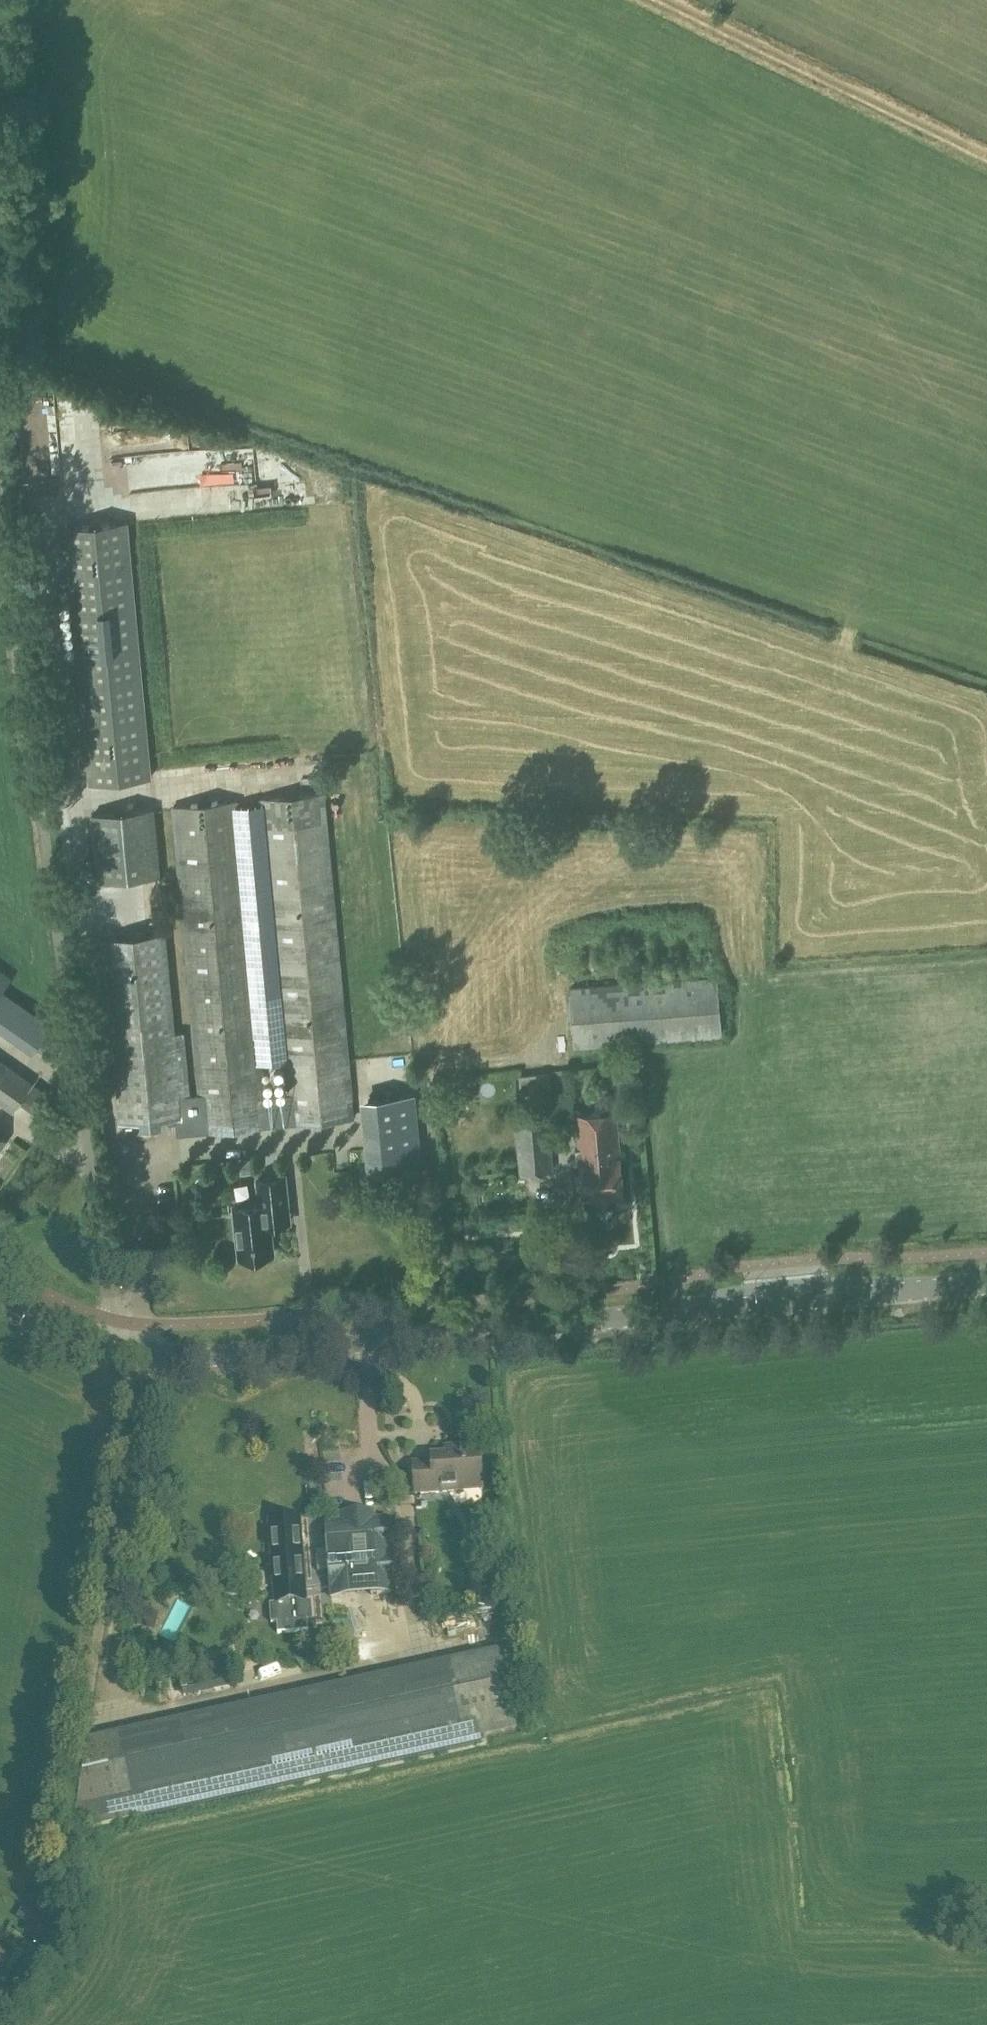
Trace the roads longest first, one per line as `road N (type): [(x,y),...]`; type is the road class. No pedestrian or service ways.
road 1 (tertiary): [(107,1351),(147,1357),(689,1322),(986,1290)]
road 2 (unclassified): [(107,1351),(103,1270),(0,570)]
road 3 (track): [(147,1357),(76,1766),(56,1953),(1,2024)]
road 4 (tertiary): [(107,1351),(62,1336),(0,1295)]

